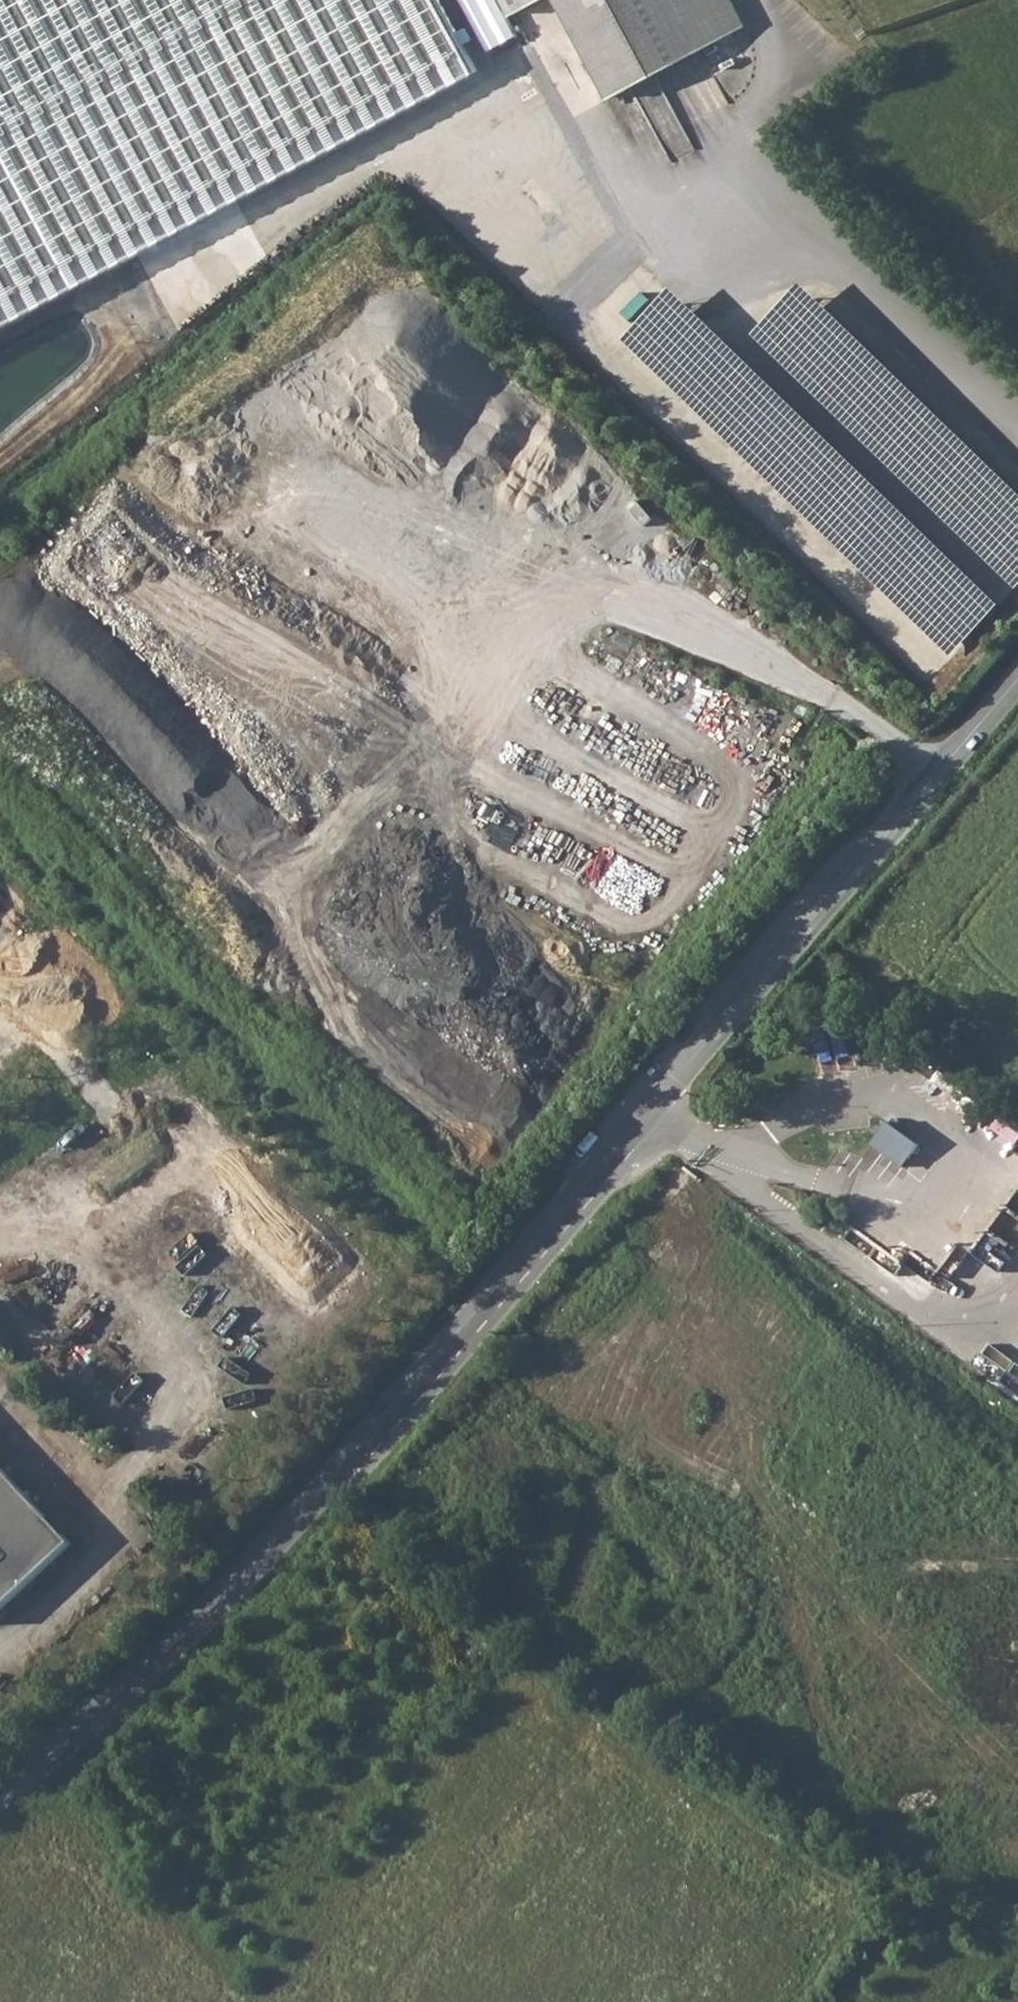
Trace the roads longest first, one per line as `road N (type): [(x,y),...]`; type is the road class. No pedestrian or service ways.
road 1 (tertiary): [(0,1793),(235,1584),(1017,680)]

